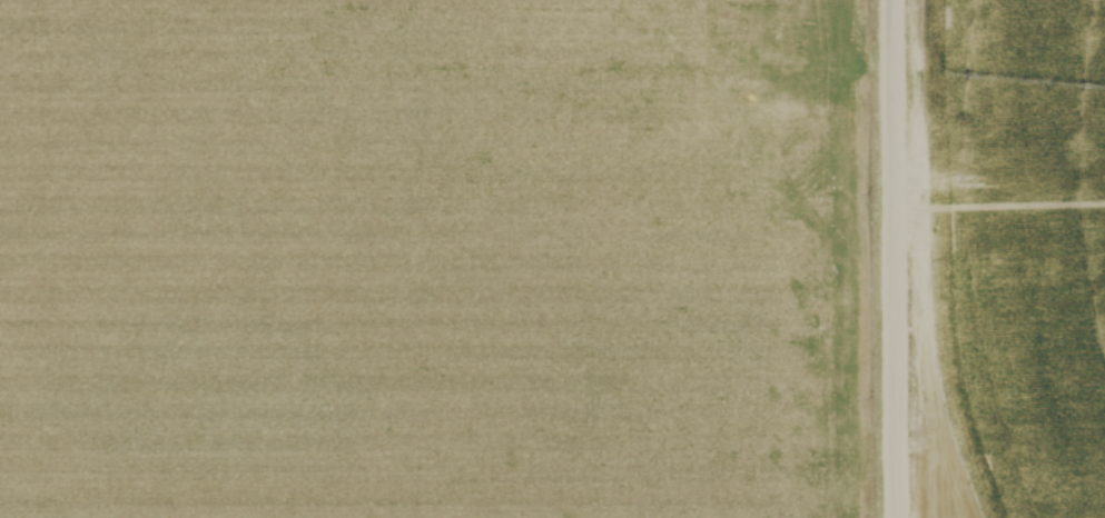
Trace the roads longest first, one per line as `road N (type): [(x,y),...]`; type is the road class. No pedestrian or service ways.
road 1 (tertiary): [(894,517),(889,0)]

